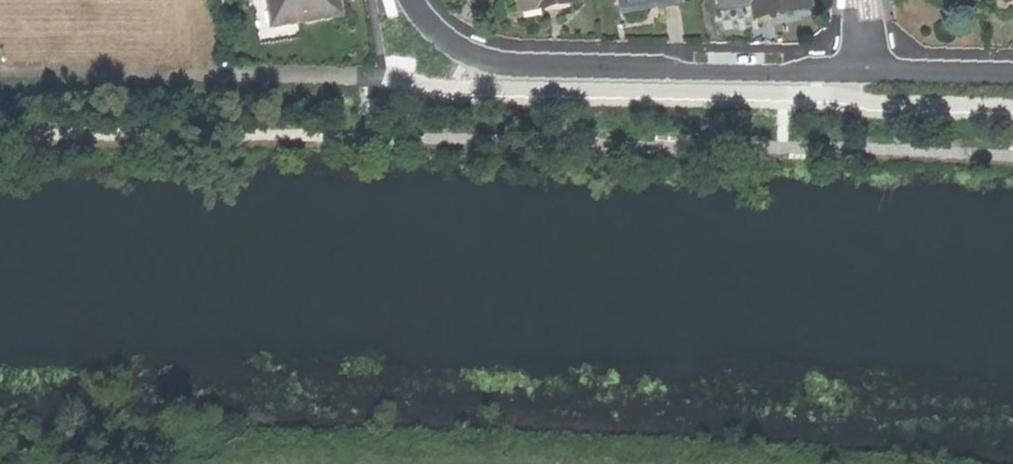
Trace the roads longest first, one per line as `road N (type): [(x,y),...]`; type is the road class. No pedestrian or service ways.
road 1 (residential): [(866,77),(490,69),(442,54),(415,31),(399,0)]
road 2 (track): [(659,463),(473,456),(197,463)]
road 3 (residential): [(1012,82),(866,77)]

